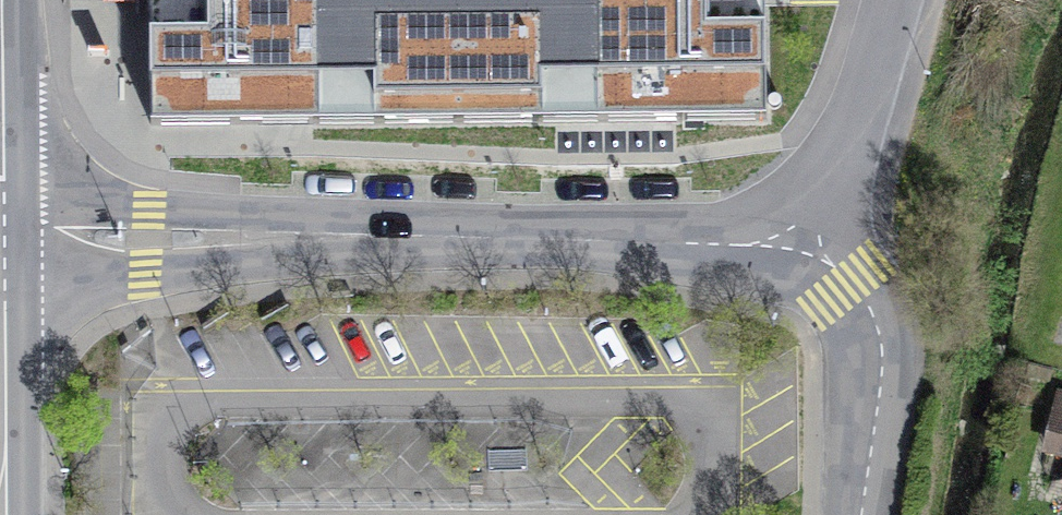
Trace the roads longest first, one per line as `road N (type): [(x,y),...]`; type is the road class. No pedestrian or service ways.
road 1 (residential): [(0,239),(801,251)]
road 2 (residential): [(801,251),(851,287),(877,325),(880,389),(861,514)]
road 3 (residential): [(801,251),(892,0)]

